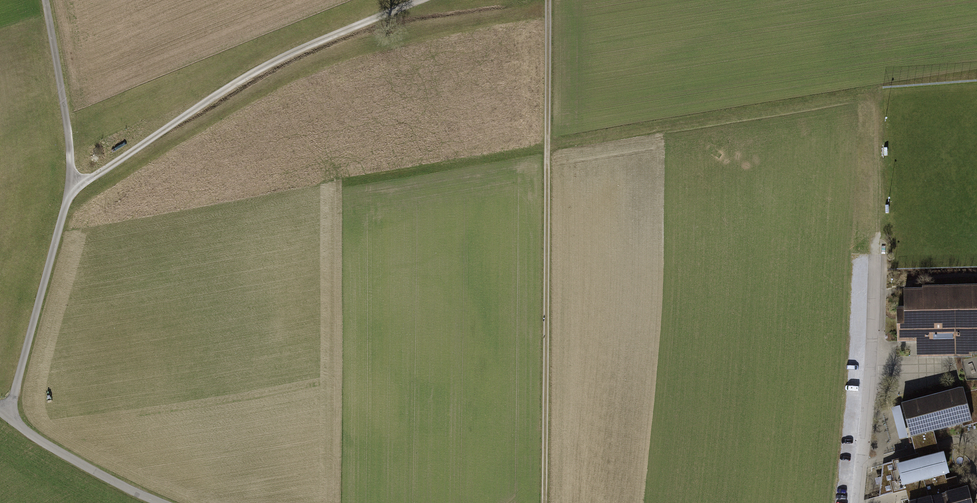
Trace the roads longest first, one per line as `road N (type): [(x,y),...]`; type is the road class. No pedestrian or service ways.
road 1 (track): [(422,0),(237,82),(72,186),(9,416)]
road 2 (track): [(544,502),(548,0)]
road 3 (residential): [(875,254),(857,502)]
road 4 (track): [(0,409),(75,459),(165,502)]
road 5 (track): [(72,186),(44,0)]

